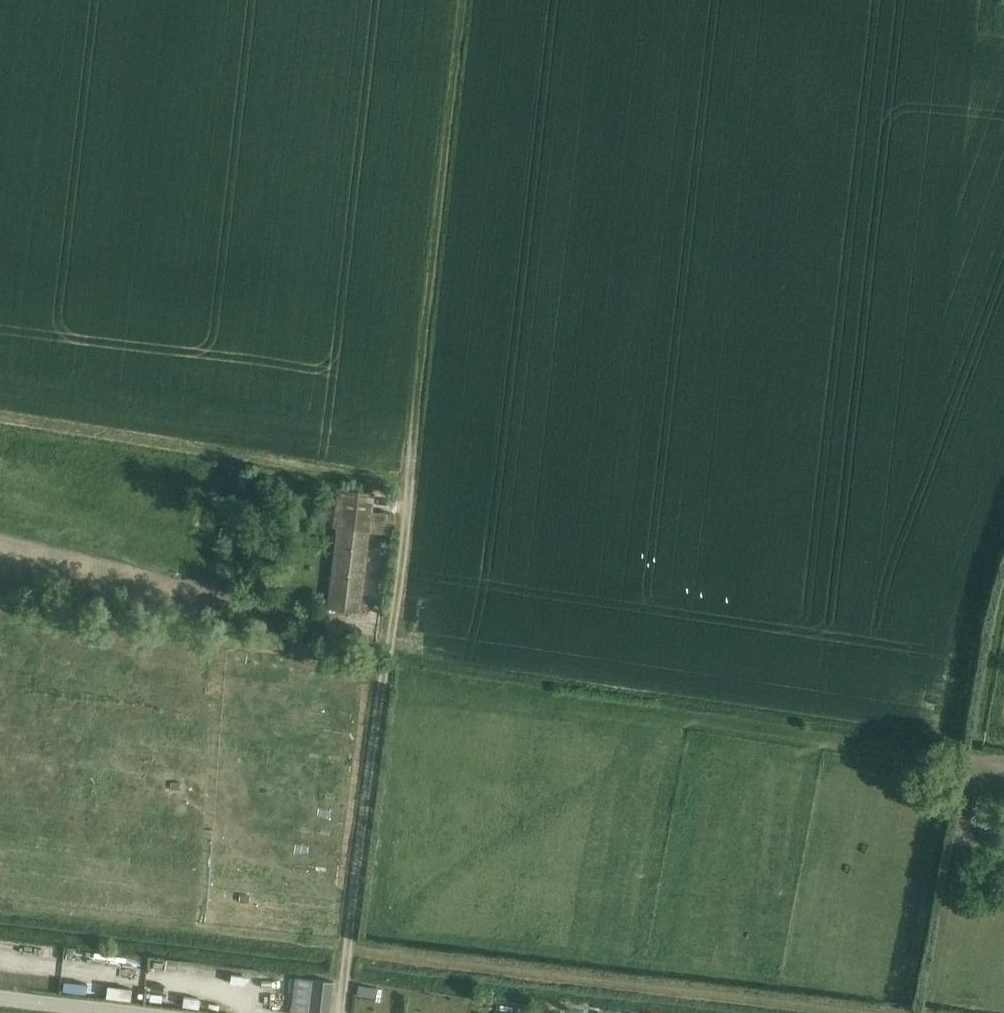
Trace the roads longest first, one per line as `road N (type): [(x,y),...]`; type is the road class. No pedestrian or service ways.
road 1 (track): [(341,1012),(460,0)]
road 2 (unclassified): [(160,1012),(0,993)]

